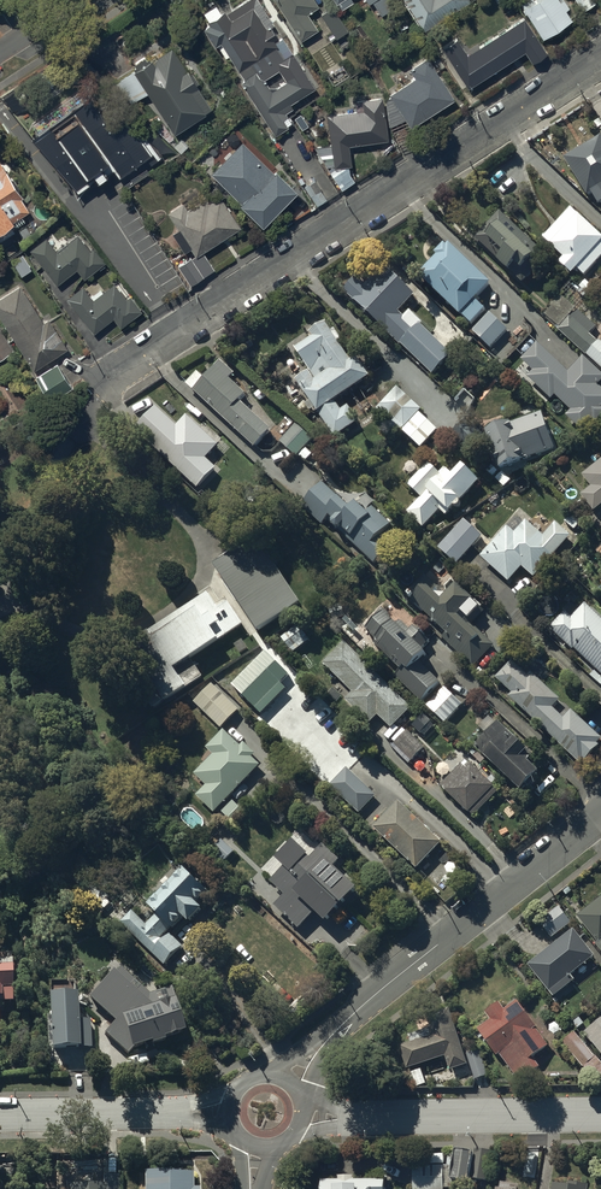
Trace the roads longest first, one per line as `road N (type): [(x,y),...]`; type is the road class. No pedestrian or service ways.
road 1 (residential): [(600,55),(177,337)]
road 2 (residential): [(600,814),(371,999),(289,1082)]
road 3 (residential): [(600,1114),(302,1118)]
road 4 (residential): [(177,337),(0,109)]
road 5 (residential): [(231,1115),(0,1114)]

